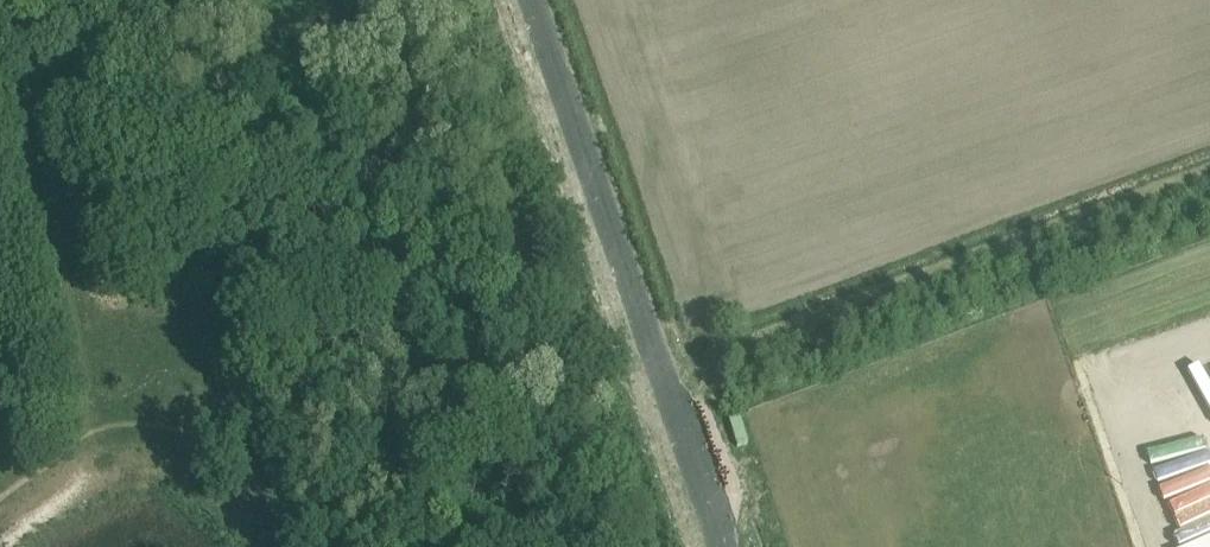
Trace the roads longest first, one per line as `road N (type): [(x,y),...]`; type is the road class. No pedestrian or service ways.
road 1 (unclassified): [(721,546),(532,0)]

